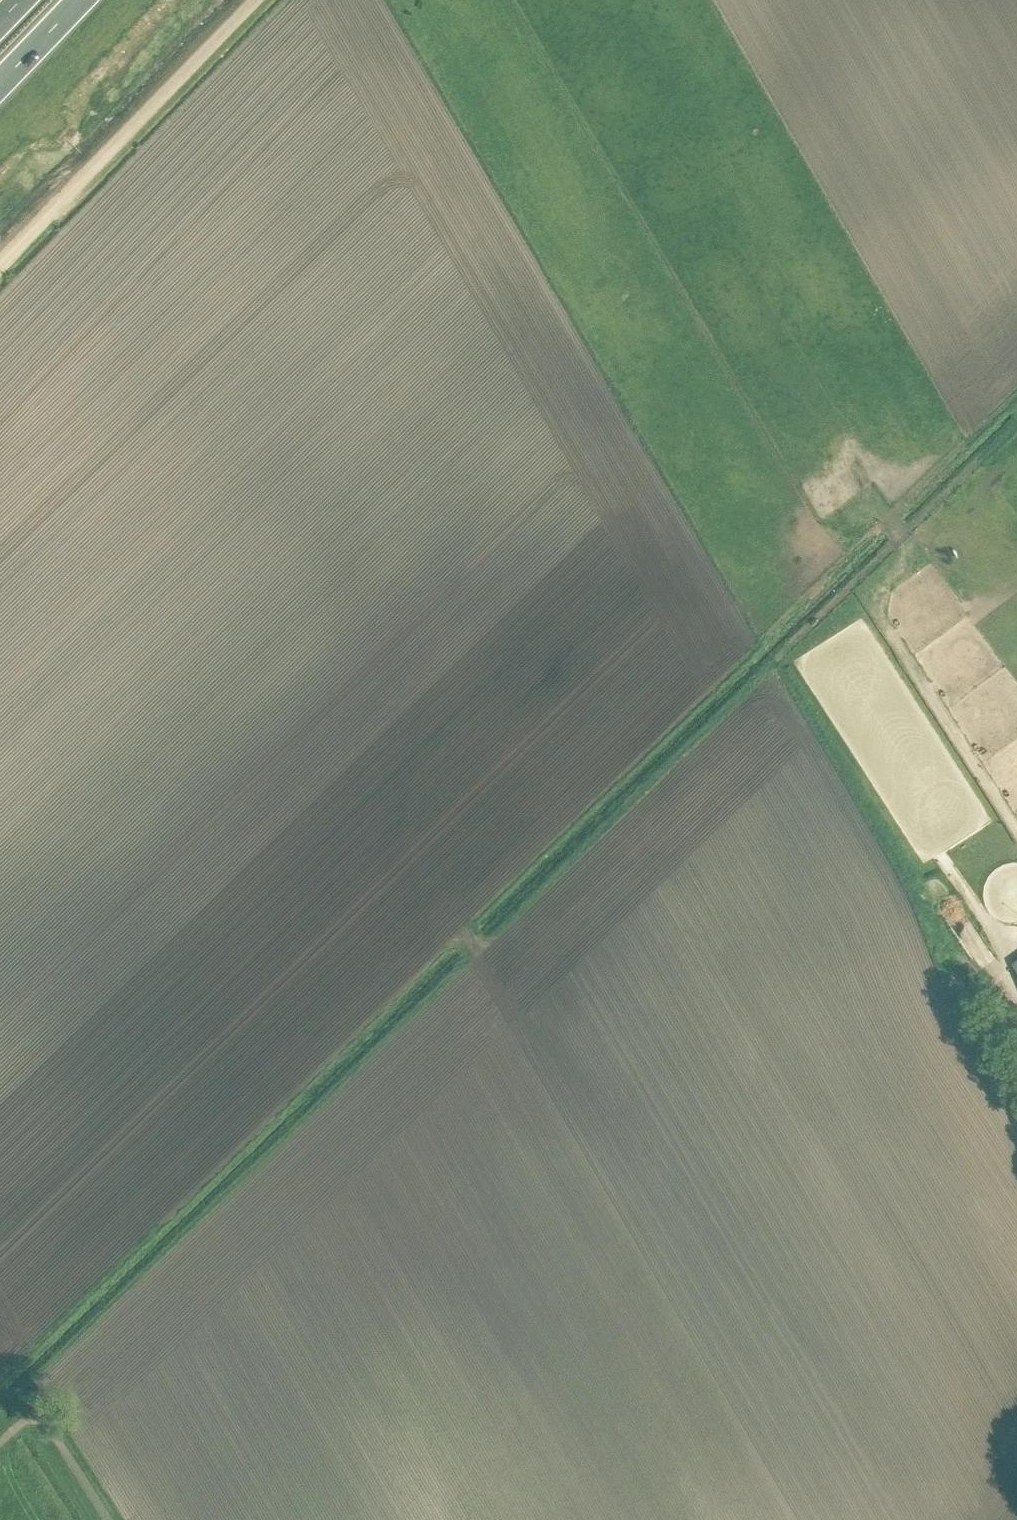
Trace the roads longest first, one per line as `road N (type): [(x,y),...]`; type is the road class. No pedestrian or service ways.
road 1 (track): [(259,0),(0,267)]

